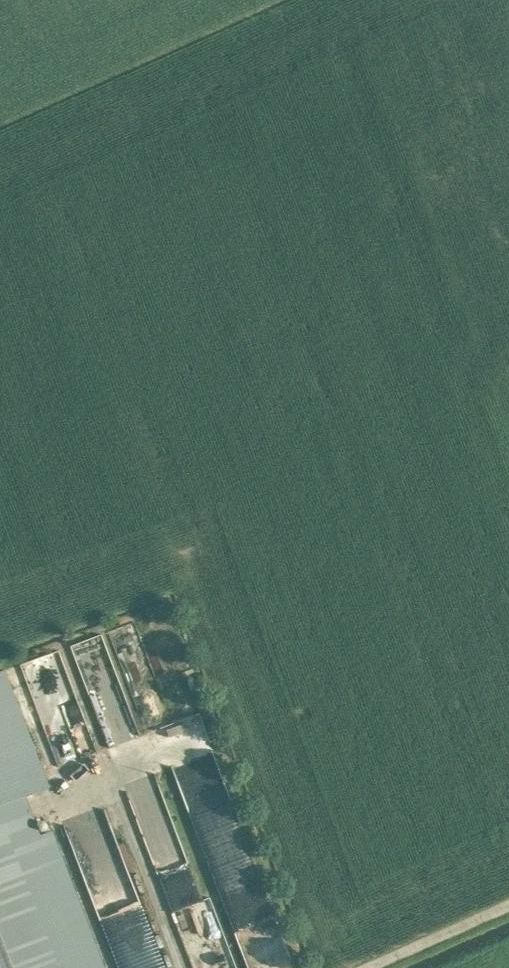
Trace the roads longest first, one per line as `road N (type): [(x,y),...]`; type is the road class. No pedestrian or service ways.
road 1 (track): [(508,902),(358,967)]

